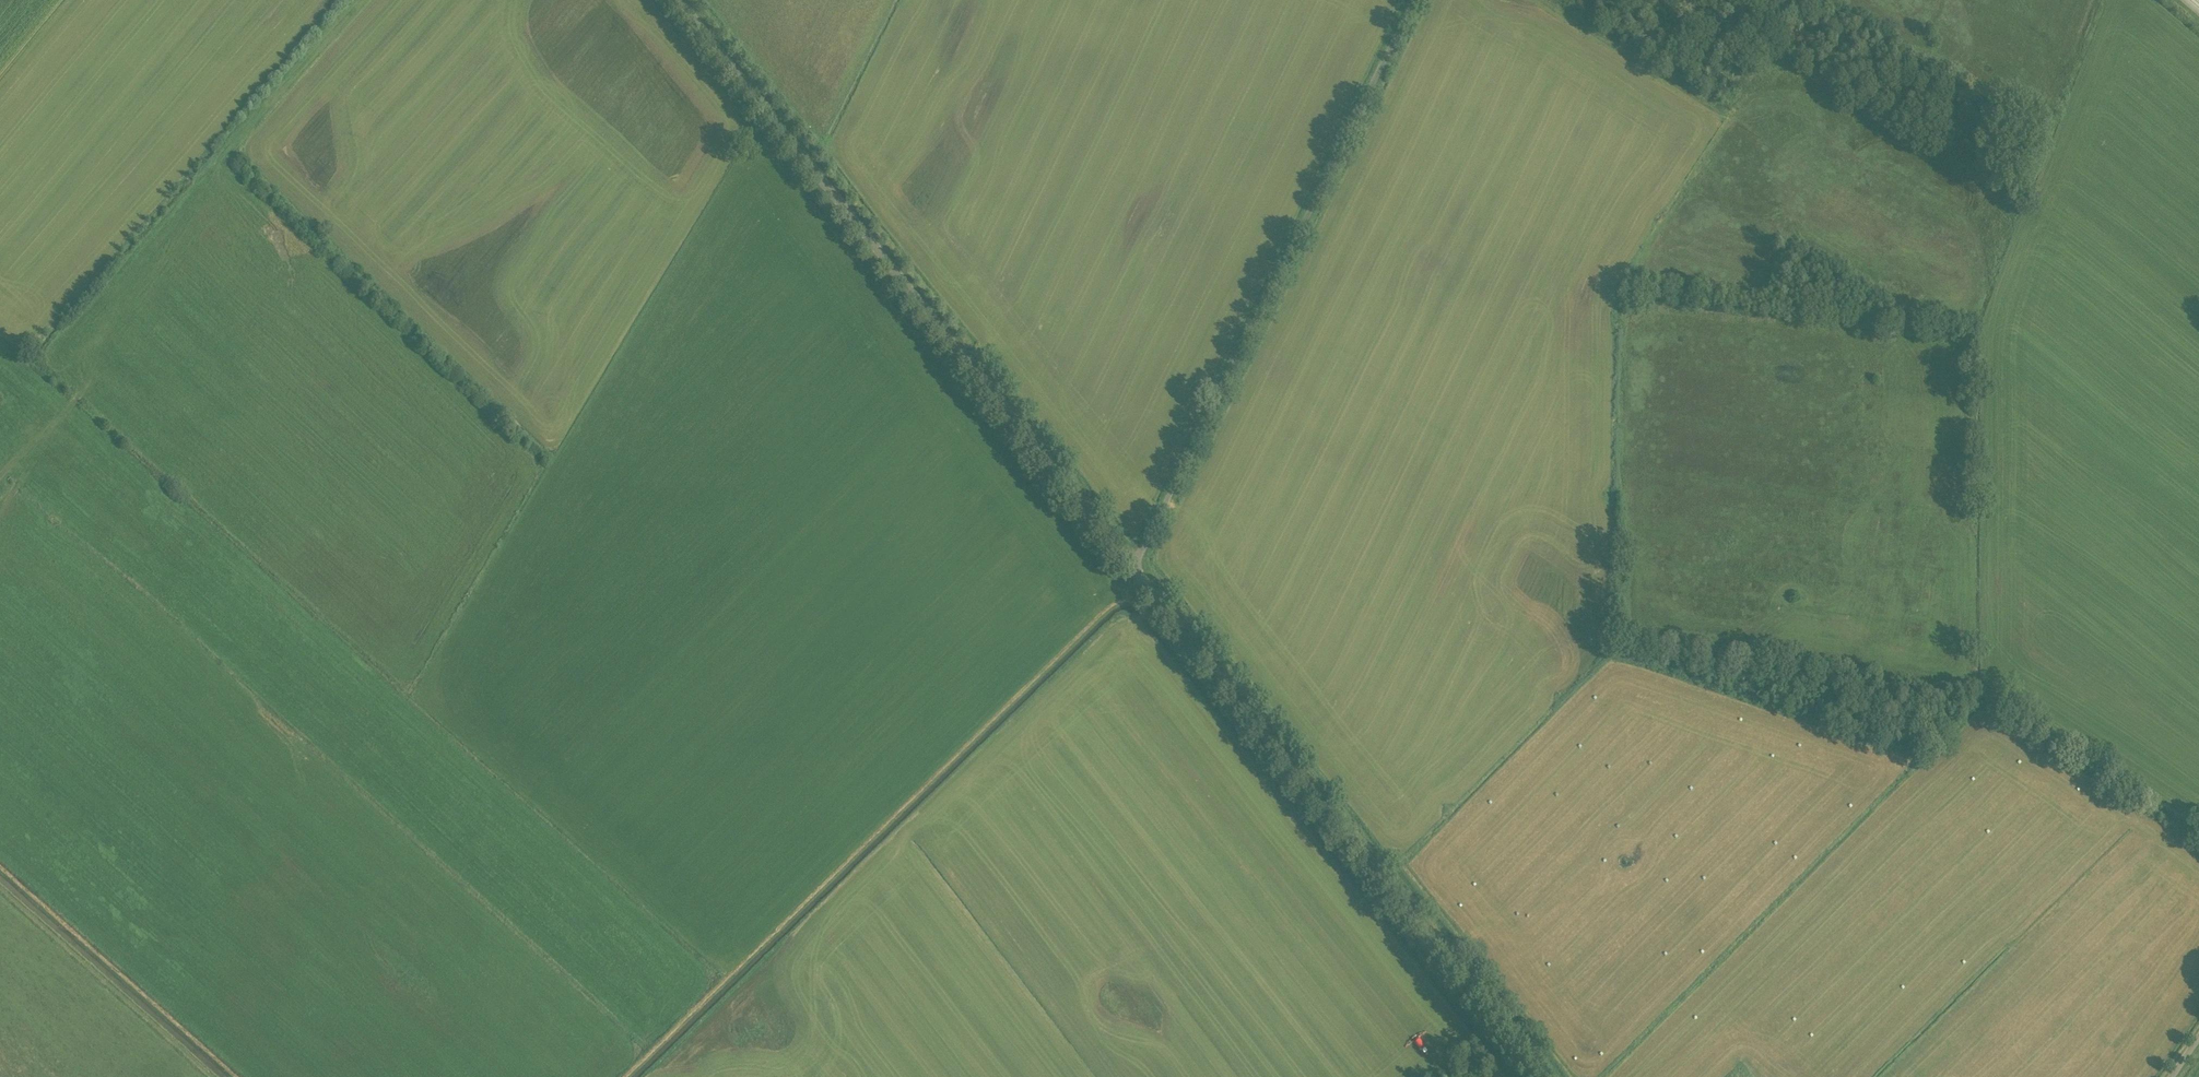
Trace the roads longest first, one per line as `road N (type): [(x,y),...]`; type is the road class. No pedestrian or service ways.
road 1 (unclassified): [(1130,570),(673,0)]
road 2 (unclassified): [(1541,1076),(1130,570)]
road 3 (unclassified): [(1130,570),(1414,0)]

